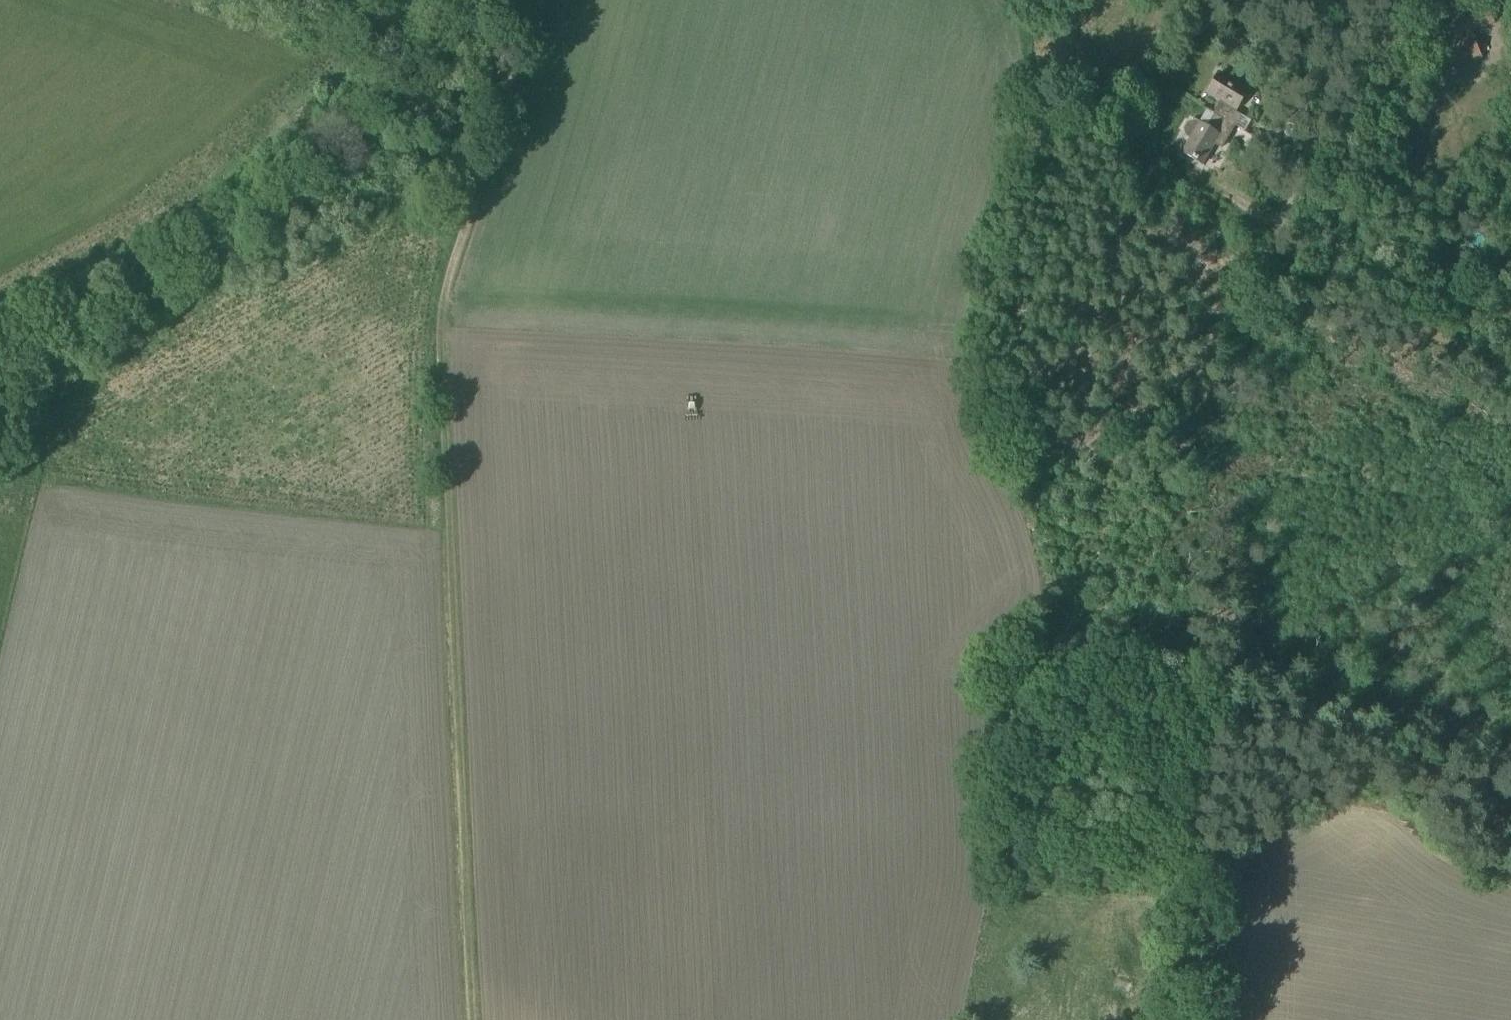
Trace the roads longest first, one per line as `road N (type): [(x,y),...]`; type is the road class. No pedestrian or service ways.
road 1 (track): [(508,7),(505,95),(442,306),(469,1019)]
road 2 (track): [(0,364),(358,157),(436,86),(506,0)]
road 3 (track): [(1293,238),(1288,258),(1299,281),(1510,364)]
road 4 (track): [(332,0),(387,13),(462,0)]

